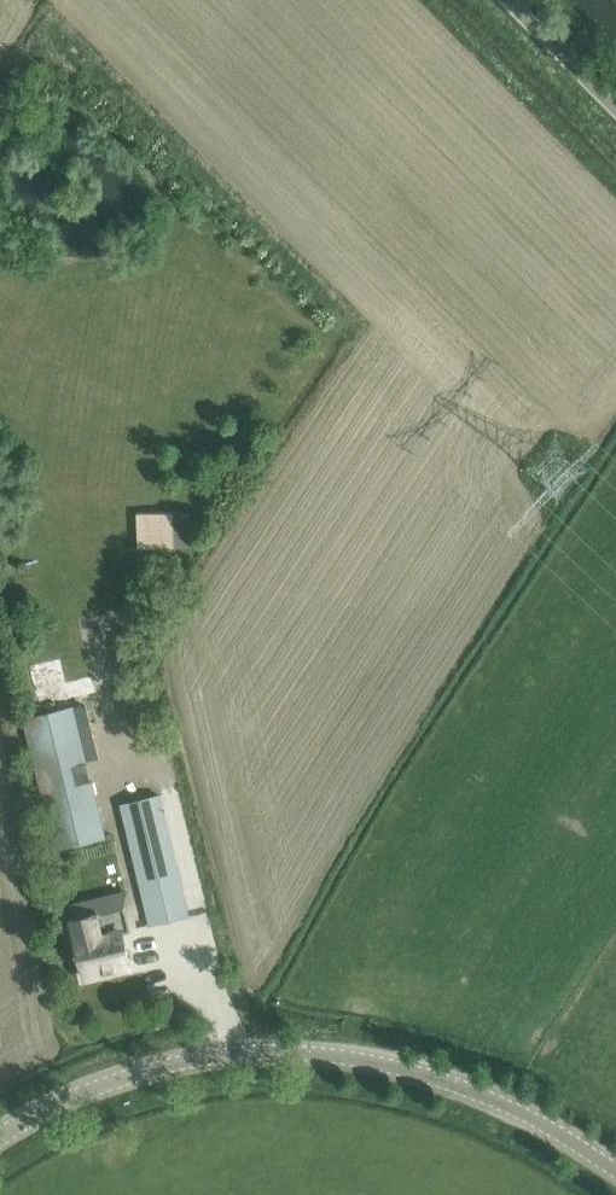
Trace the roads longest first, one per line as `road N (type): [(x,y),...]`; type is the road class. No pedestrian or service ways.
road 1 (tertiary): [(615,1164),(540,1114),(395,1061),(323,1051),(225,1051),(48,1105),(0,1136)]
road 2 (unclassified): [(513,0),(615,104)]

